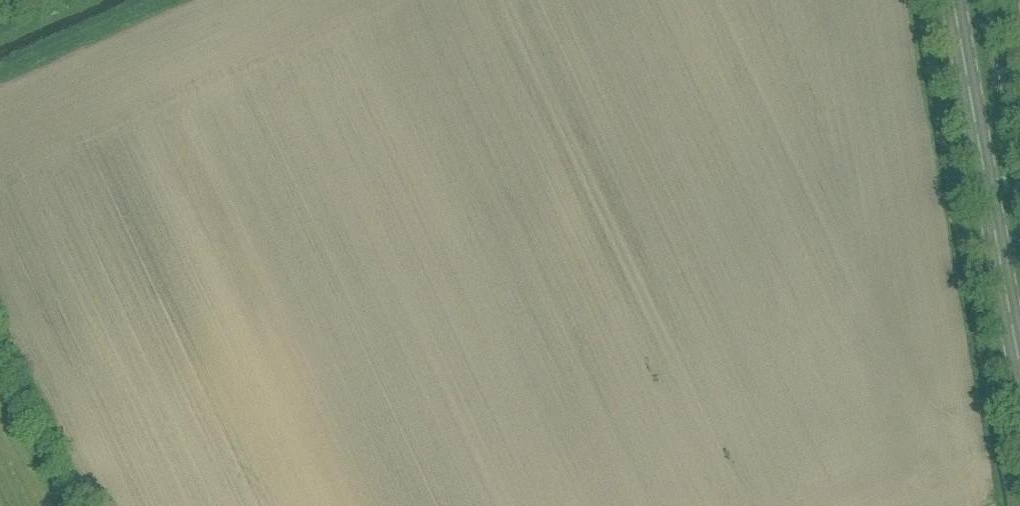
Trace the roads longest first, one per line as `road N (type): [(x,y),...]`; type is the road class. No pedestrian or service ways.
road 1 (secondary): [(1019,371),(952,0)]

